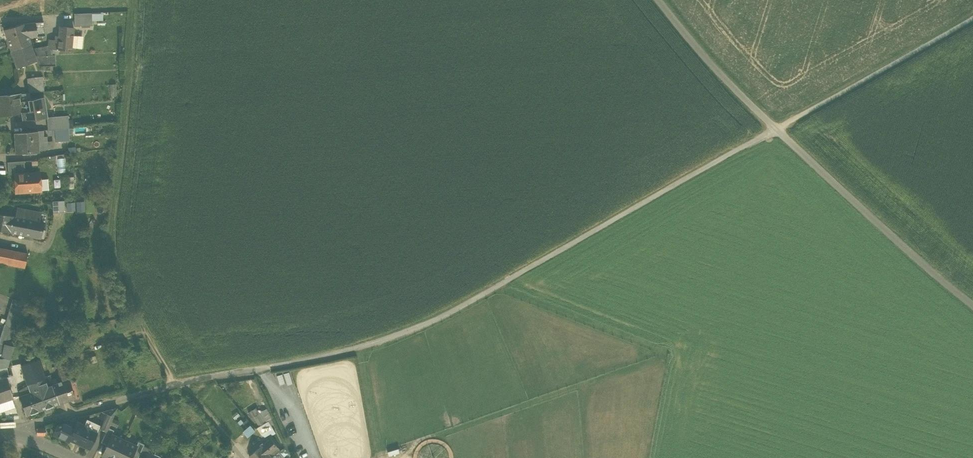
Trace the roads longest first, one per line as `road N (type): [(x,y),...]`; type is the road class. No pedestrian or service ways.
road 1 (track): [(972,19),(424,324),(357,348),(180,385)]
road 2 (unclassified): [(972,309),(775,129),(659,0)]
road 3 (track): [(130,0),(106,252),(152,349),(180,385)]
road 4 (residential): [(180,385),(12,430)]

